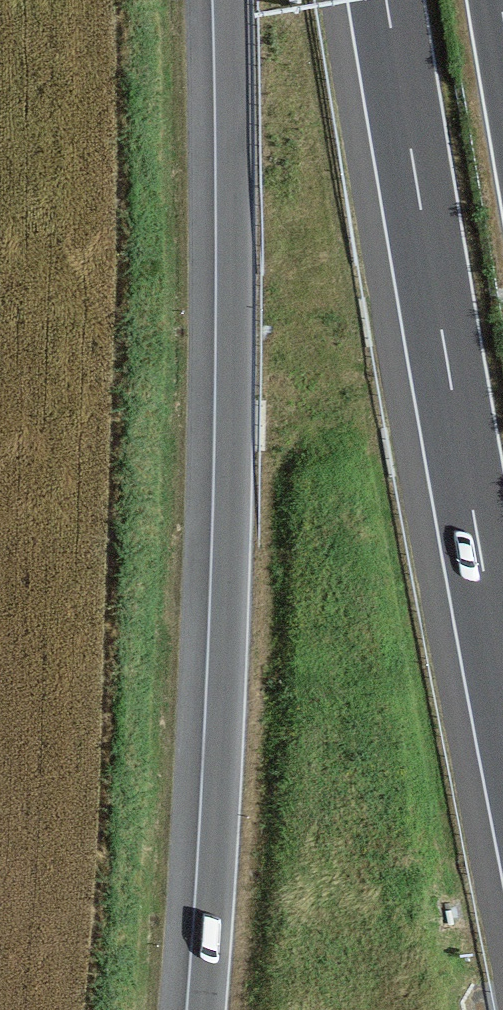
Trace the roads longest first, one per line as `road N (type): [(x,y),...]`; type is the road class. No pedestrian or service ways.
road 1 (motorway): [(231,0),(234,404),(206,1009)]
road 2 (motorway): [(384,0),(502,681)]

